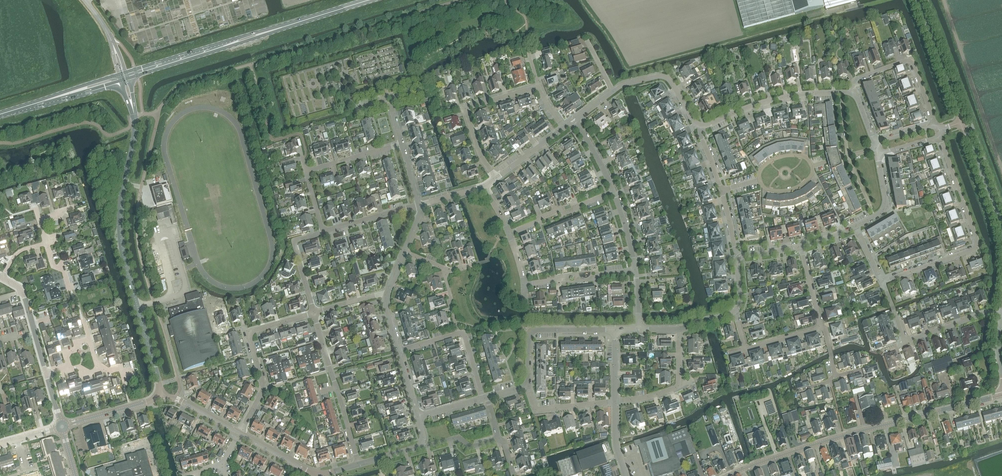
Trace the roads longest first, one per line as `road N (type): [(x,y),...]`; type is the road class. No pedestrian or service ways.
road 1 (tertiary): [(160,393),(121,235),(135,128),(123,76)]
road 2 (tertiary): [(726,475),(846,435),(1001,396)]
road 3 (secondary): [(371,0),(123,76)]
road 4 (residential): [(940,135),(979,243),(883,281)]
road 5 (residential): [(1001,315),(906,340),(883,281)]
road 6 (residential): [(359,465),(313,313)]
road 7 (residential): [(701,125),(777,99),(852,93)]
road 8 (residential): [(538,88),(467,109),(496,178)]
road 9 (residential): [(939,130),(911,61),(857,79),(852,93)]
road 10 (residential): [(527,385),(530,332),(615,329)]
road 11 (residential): [(483,398),(464,334),(398,351)]
road 12 (tertiary): [(962,121),(916,0)]
road 13 (secondary): [(123,76),(0,114)]

